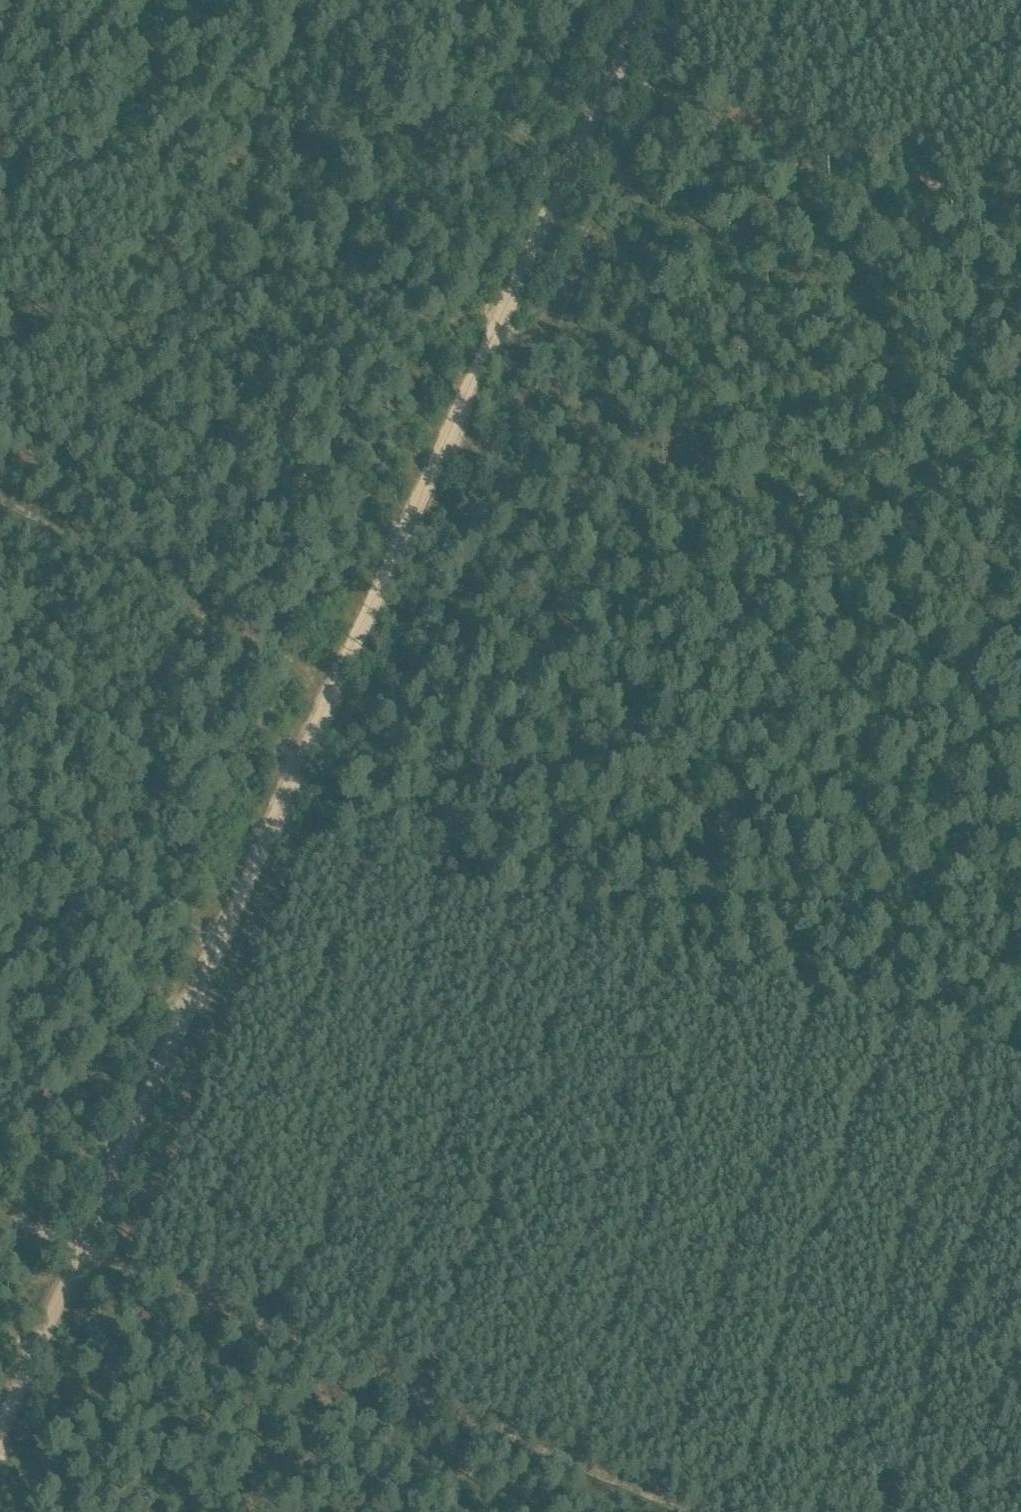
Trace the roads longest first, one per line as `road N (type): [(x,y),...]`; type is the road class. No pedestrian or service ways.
road 1 (track): [(271,836),(648,0)]
road 2 (track): [(271,836),(1020,1075)]
road 3 (track): [(0,1215),(681,1511)]
road 4 (track): [(0,1430),(271,836)]

